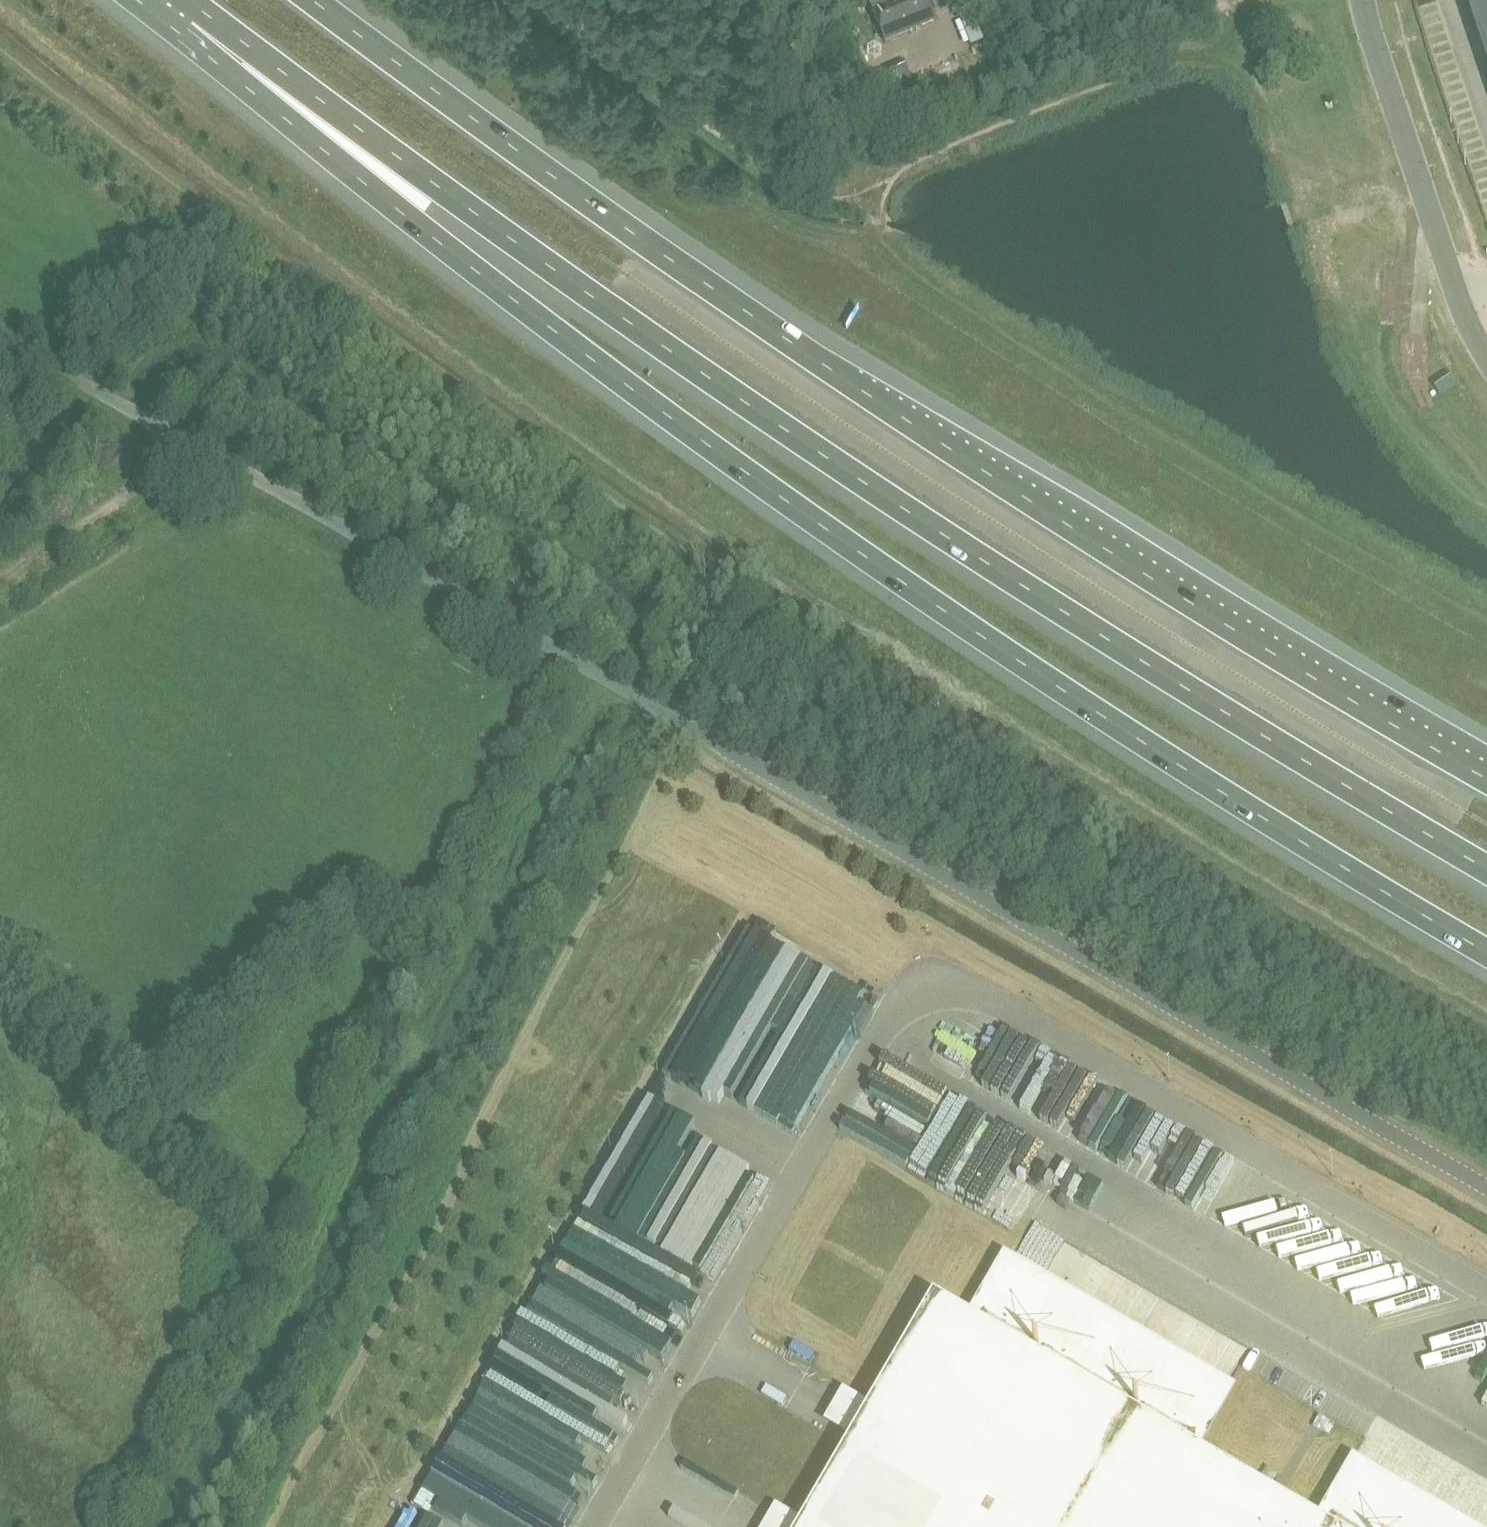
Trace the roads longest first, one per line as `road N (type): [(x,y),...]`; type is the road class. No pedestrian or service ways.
road 1 (unclassified): [(1486,1193),(0,335)]
road 2 (motorway): [(202,11),(417,224),(731,464),(985,640),(1486,952)]
road 3 (motorway): [(202,11),(742,401),(985,563),(1486,868)]
road 4 (motorway): [(1486,778),(857,388),(311,0)]
road 5 (unclassified): [(1486,355),(1460,302),(1362,0)]
road 6 (track): [(675,107),(532,0)]

